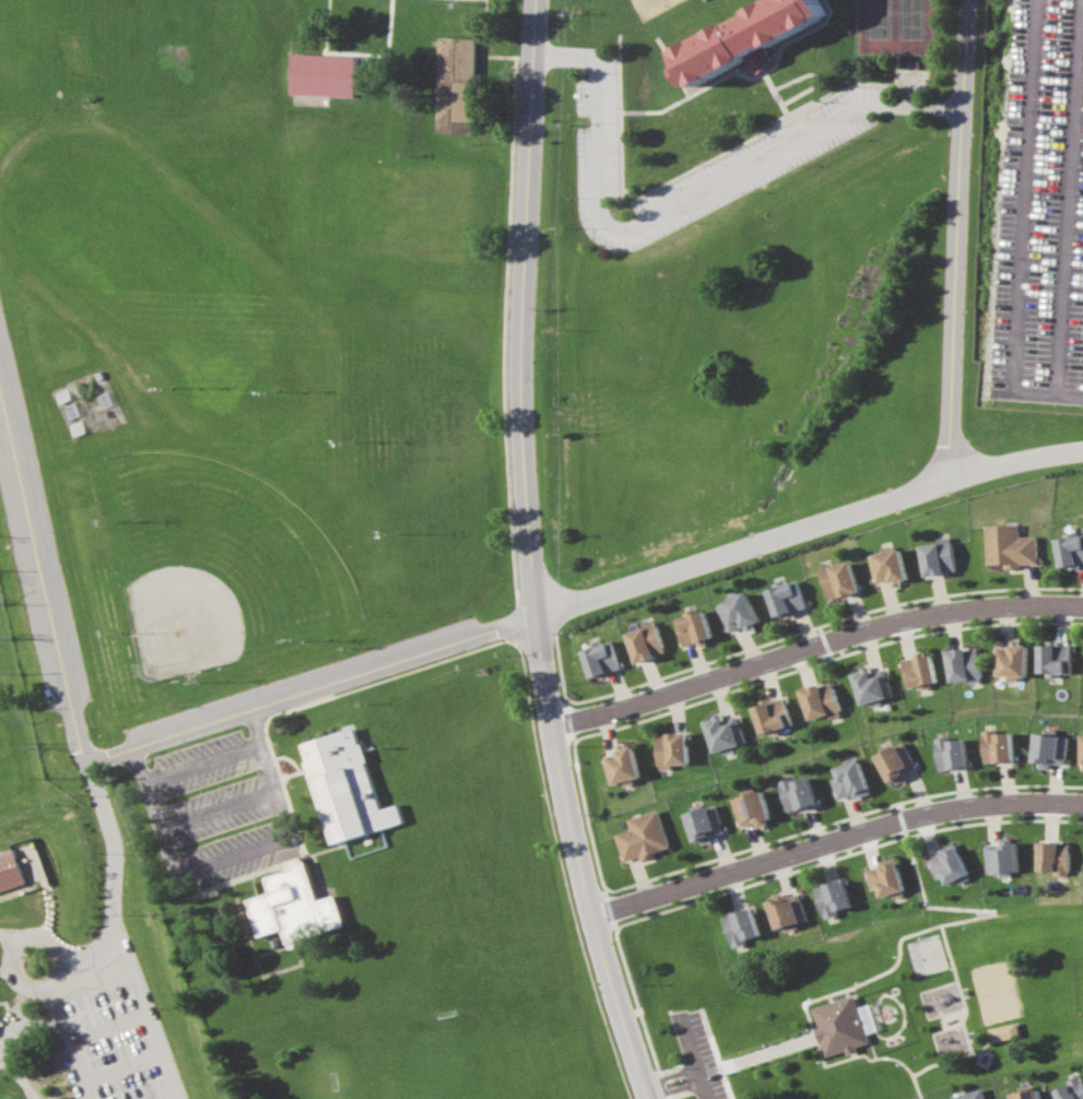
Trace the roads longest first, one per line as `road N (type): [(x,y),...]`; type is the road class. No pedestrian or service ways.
road 1 (residential): [(1082,450),(949,478),(83,759)]
road 2 (residential): [(521,475),(537,613),(592,919),(652,1098)]
road 3 (residential): [(556,731),(680,682),(824,640),(972,615),(1082,608)]
road 4 (residential): [(1082,805),(951,810),(900,820),(592,919)]
road 5 (residential): [(949,478),(967,0)]
road 6 (residential): [(521,475),(533,0)]
road 7 (residential): [(0,403),(83,759)]

